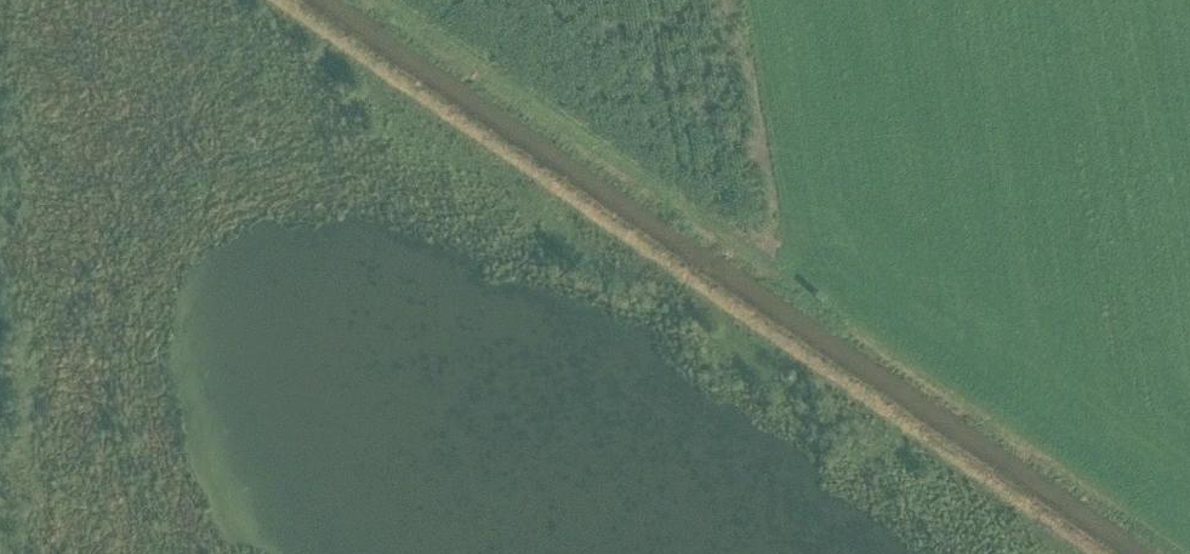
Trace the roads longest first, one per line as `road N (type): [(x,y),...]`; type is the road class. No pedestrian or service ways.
road 1 (track): [(377,0),(1189,552)]

